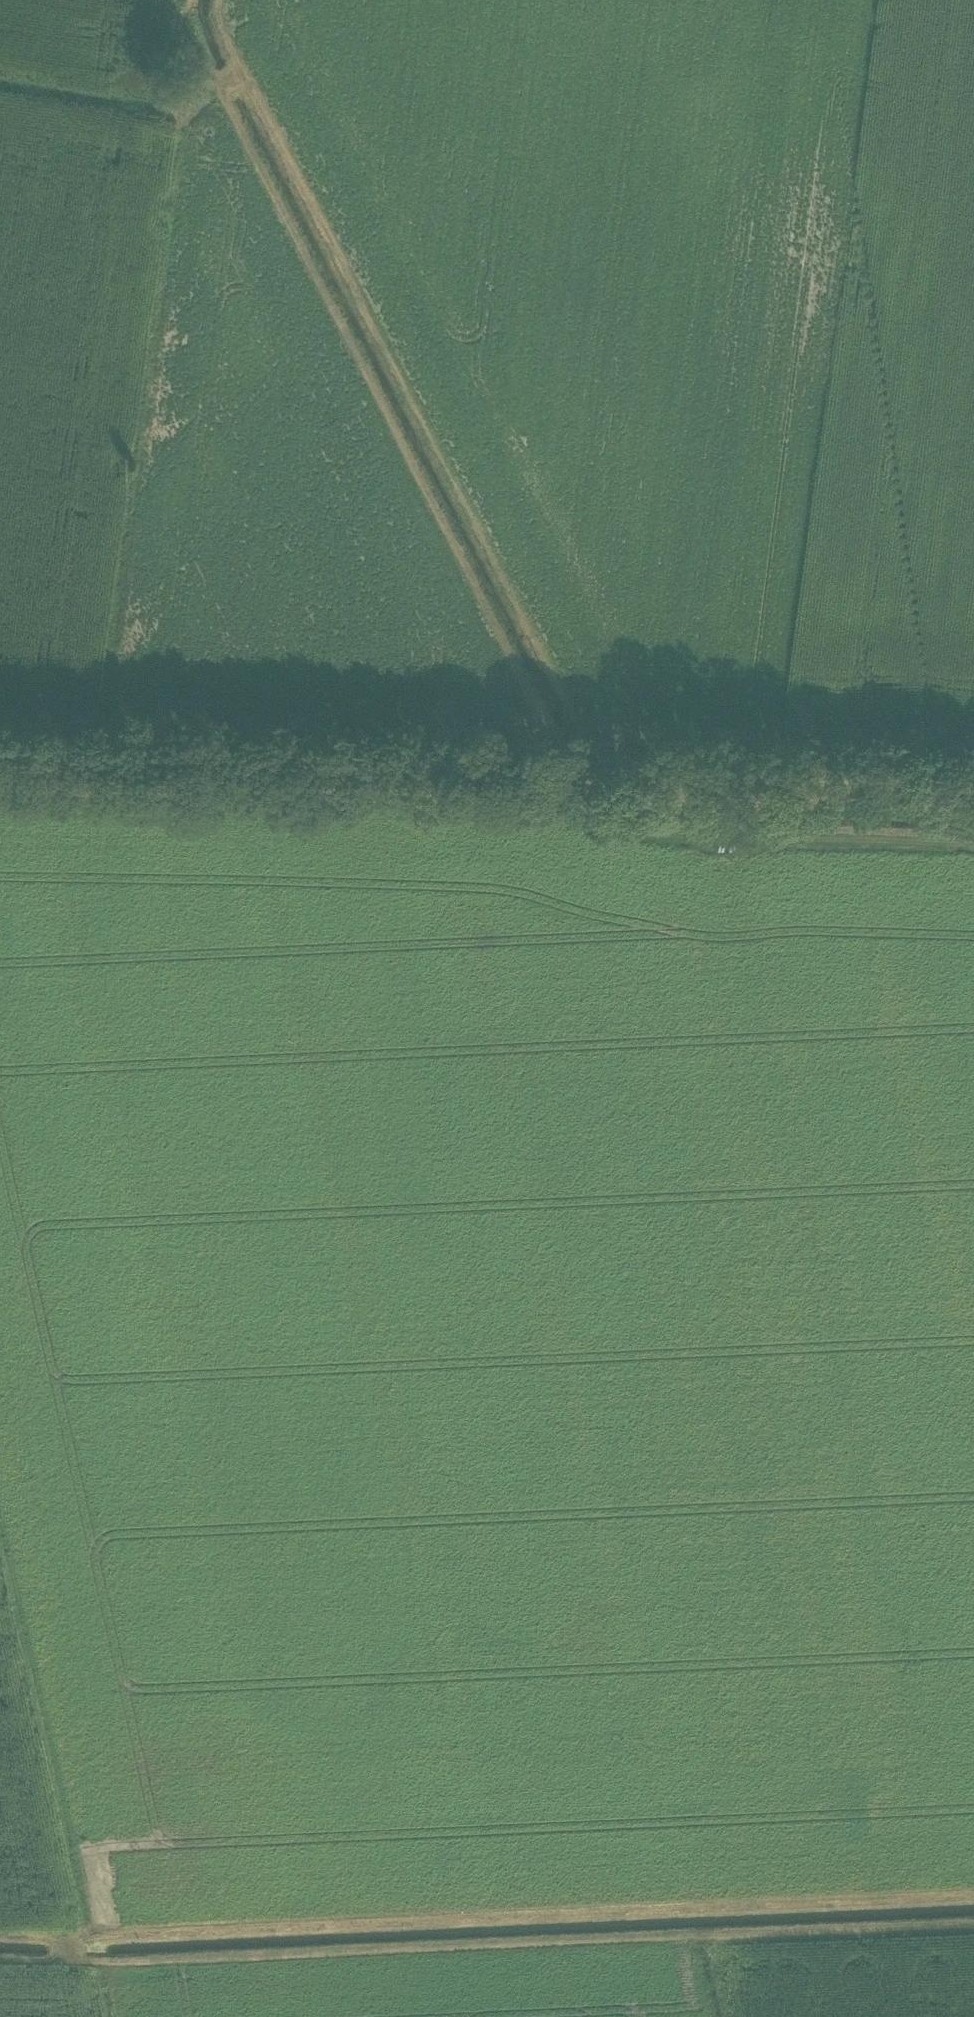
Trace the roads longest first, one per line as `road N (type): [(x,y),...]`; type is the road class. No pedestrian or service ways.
road 1 (track): [(973,789),(0,759)]

